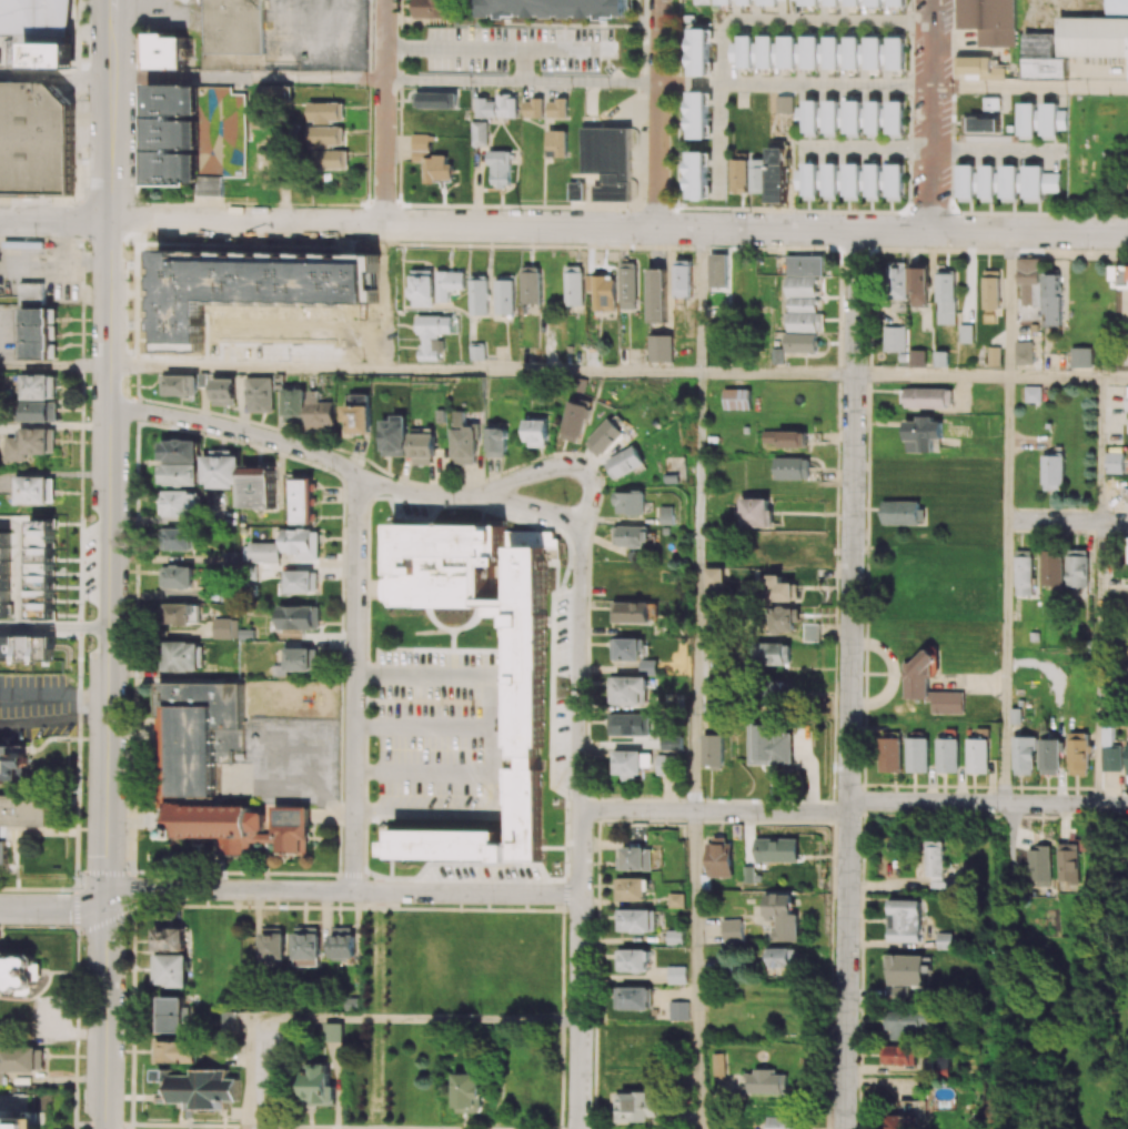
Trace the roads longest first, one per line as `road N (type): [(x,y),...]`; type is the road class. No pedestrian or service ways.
road 1 (secondary): [(113,22),(105,1128)]
road 2 (residential): [(857,232),(845,1128)]
road 3 (residential): [(585,527),(577,1128)]
road 4 (residential): [(657,230),(111,220)]
road 5 (residential): [(1127,806),(581,812)]
road 6 (residential): [(580,896),(132,893),(108,899)]
road 7 (residential): [(657,230),(1127,234)]
road 8 (residential): [(364,476),(355,893)]
road 9 (residential): [(364,476),(261,437),(110,405)]
road 10 (residential): [(800,148),(1059,151)]
road 11 (residential): [(933,0),(930,232)]
road 12 (residential): [(585,527),(544,507),(486,494),(429,496),(364,476)]
road 13 (residential): [(659,0),(657,230)]
road 14 (residential): [(386,0),(383,225)]
road 15 (residential): [(486,494),(577,464),(594,485),(585,527)]
road 16 (residential): [(1127,523),(1006,522)]

